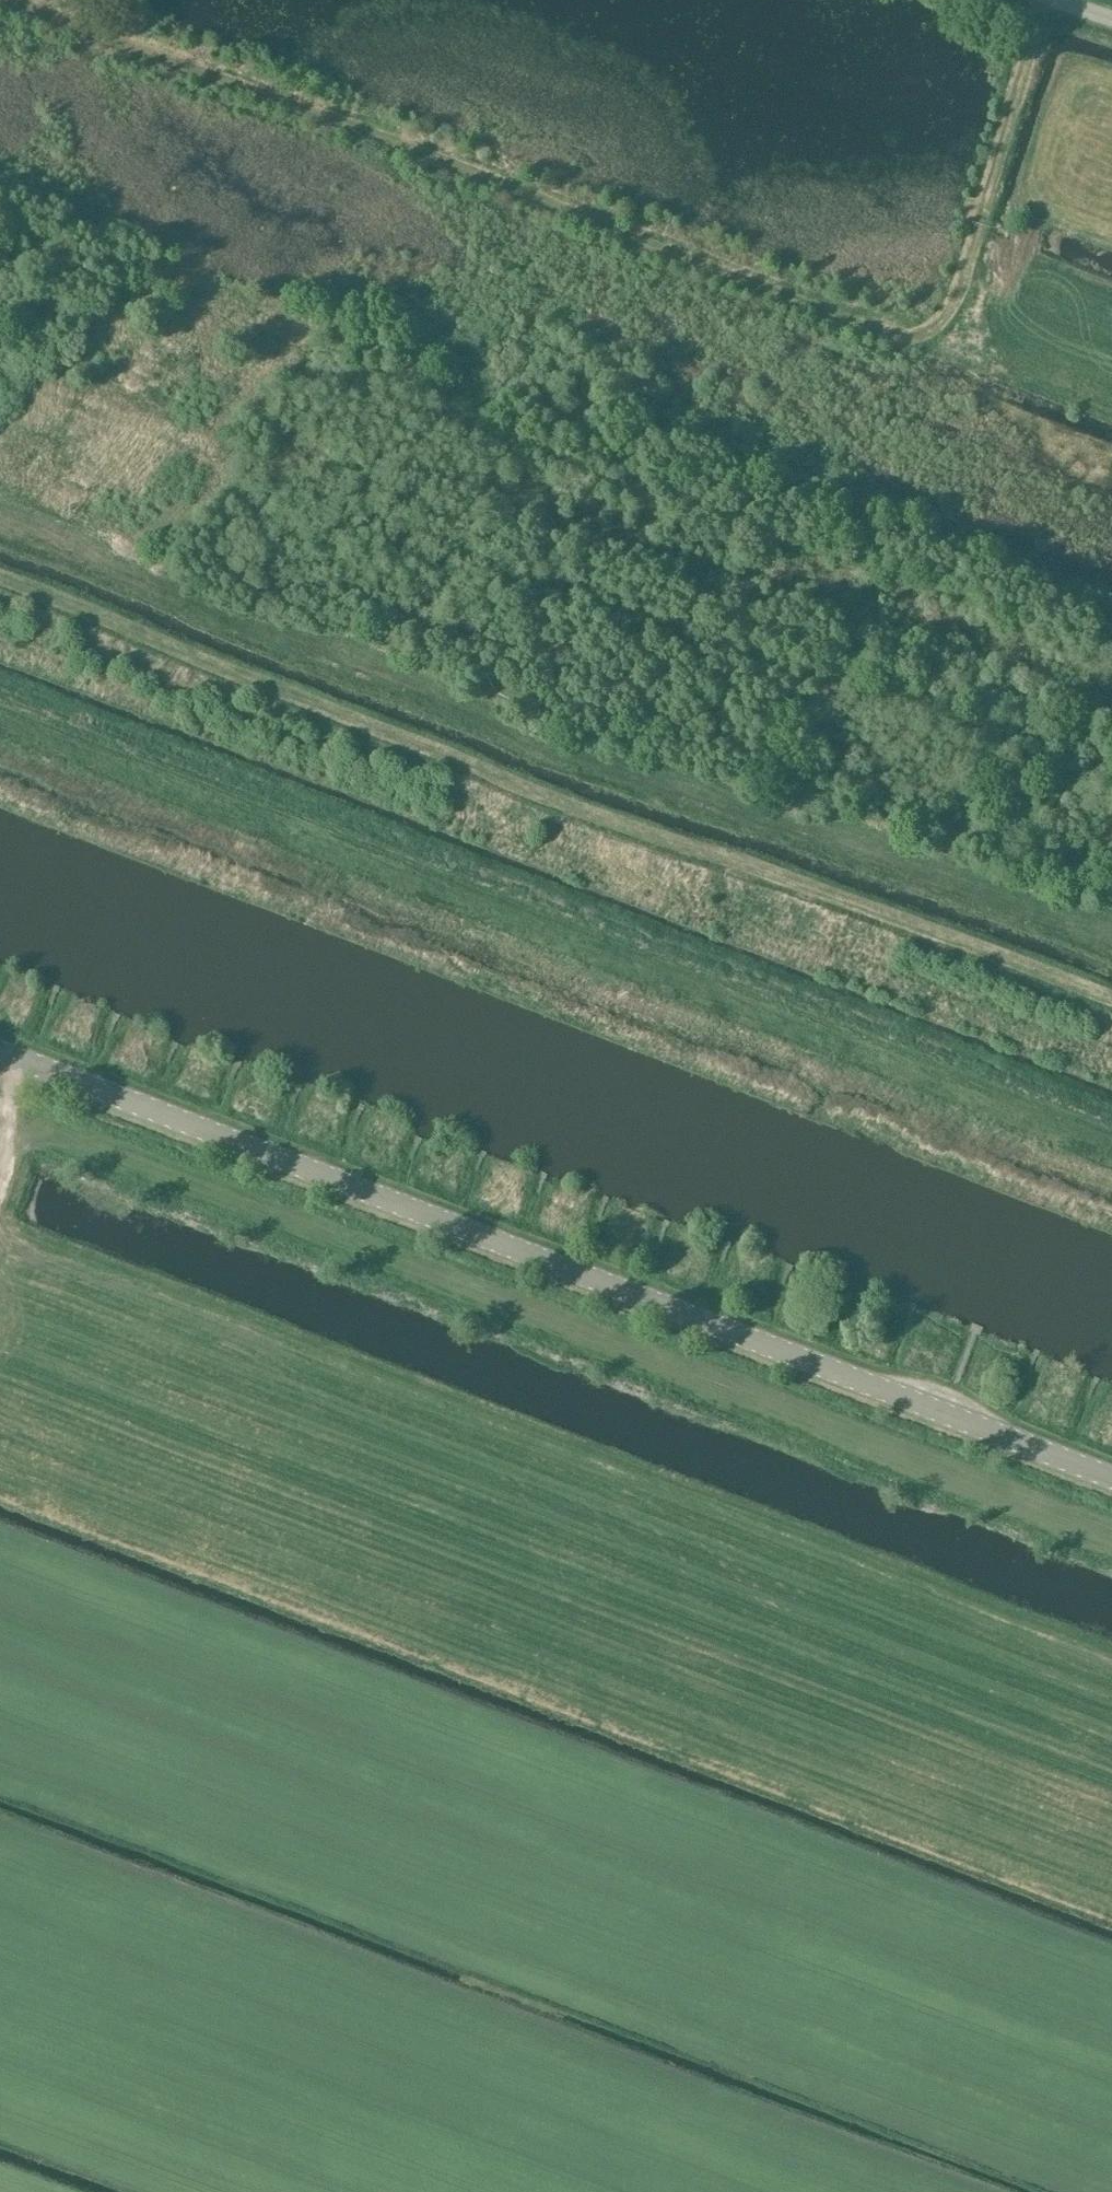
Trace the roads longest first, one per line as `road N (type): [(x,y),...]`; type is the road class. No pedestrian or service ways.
road 1 (tertiary): [(1111,1477),(0,1051)]

